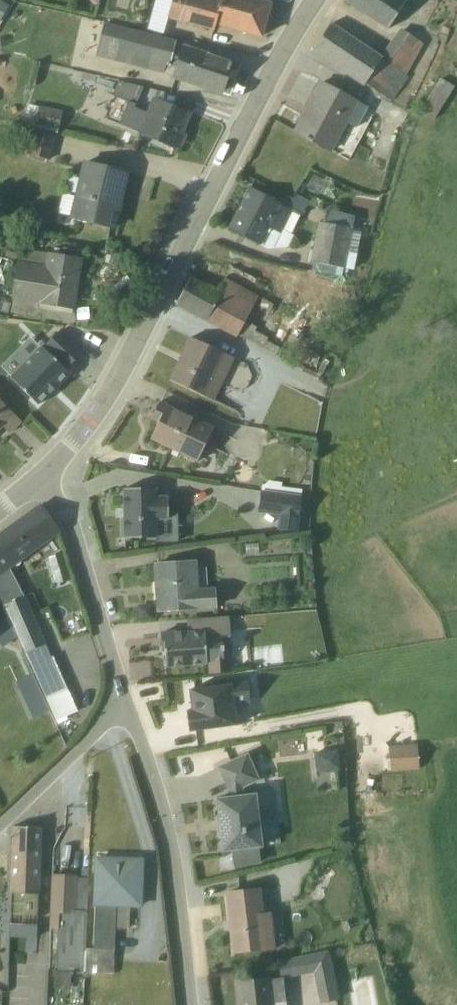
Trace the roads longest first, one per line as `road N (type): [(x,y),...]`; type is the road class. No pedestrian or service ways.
road 1 (unclassified): [(315,0),(122,368),(43,478)]
road 2 (residential): [(125,709),(166,824),(190,1004)]
road 3 (residential): [(43,478),(66,512),(125,709)]
road 4 (residential): [(125,709),(0,825)]

